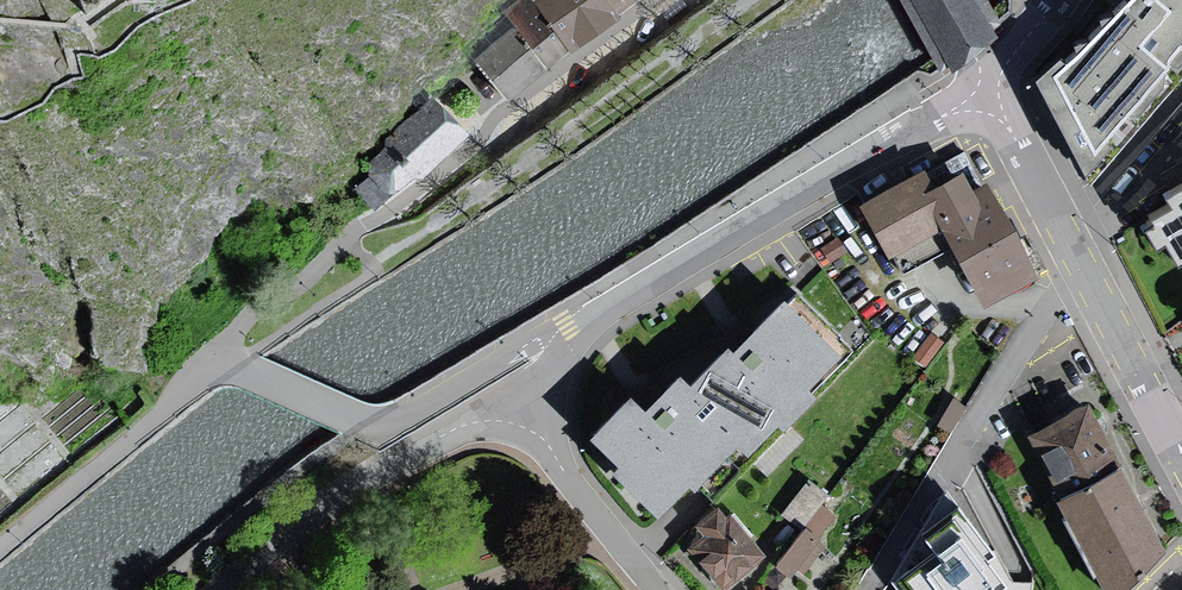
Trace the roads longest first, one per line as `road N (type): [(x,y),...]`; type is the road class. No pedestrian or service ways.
road 1 (residential): [(576,338),(670,272),(988,85)]
road 2 (residential): [(988,85),(1181,456)]
road 3 (residential): [(230,364),(378,432),(552,331),(576,338)]
road 4 (residential): [(651,0),(363,227)]
road 5 (residential): [(234,589),(358,490),(517,391)]
road 6 (residential): [(0,551),(230,364)]
road 7 (residential): [(658,589),(569,479),(517,391)]
road 8 (residential): [(230,364),(221,351),(230,332),(363,227)]

